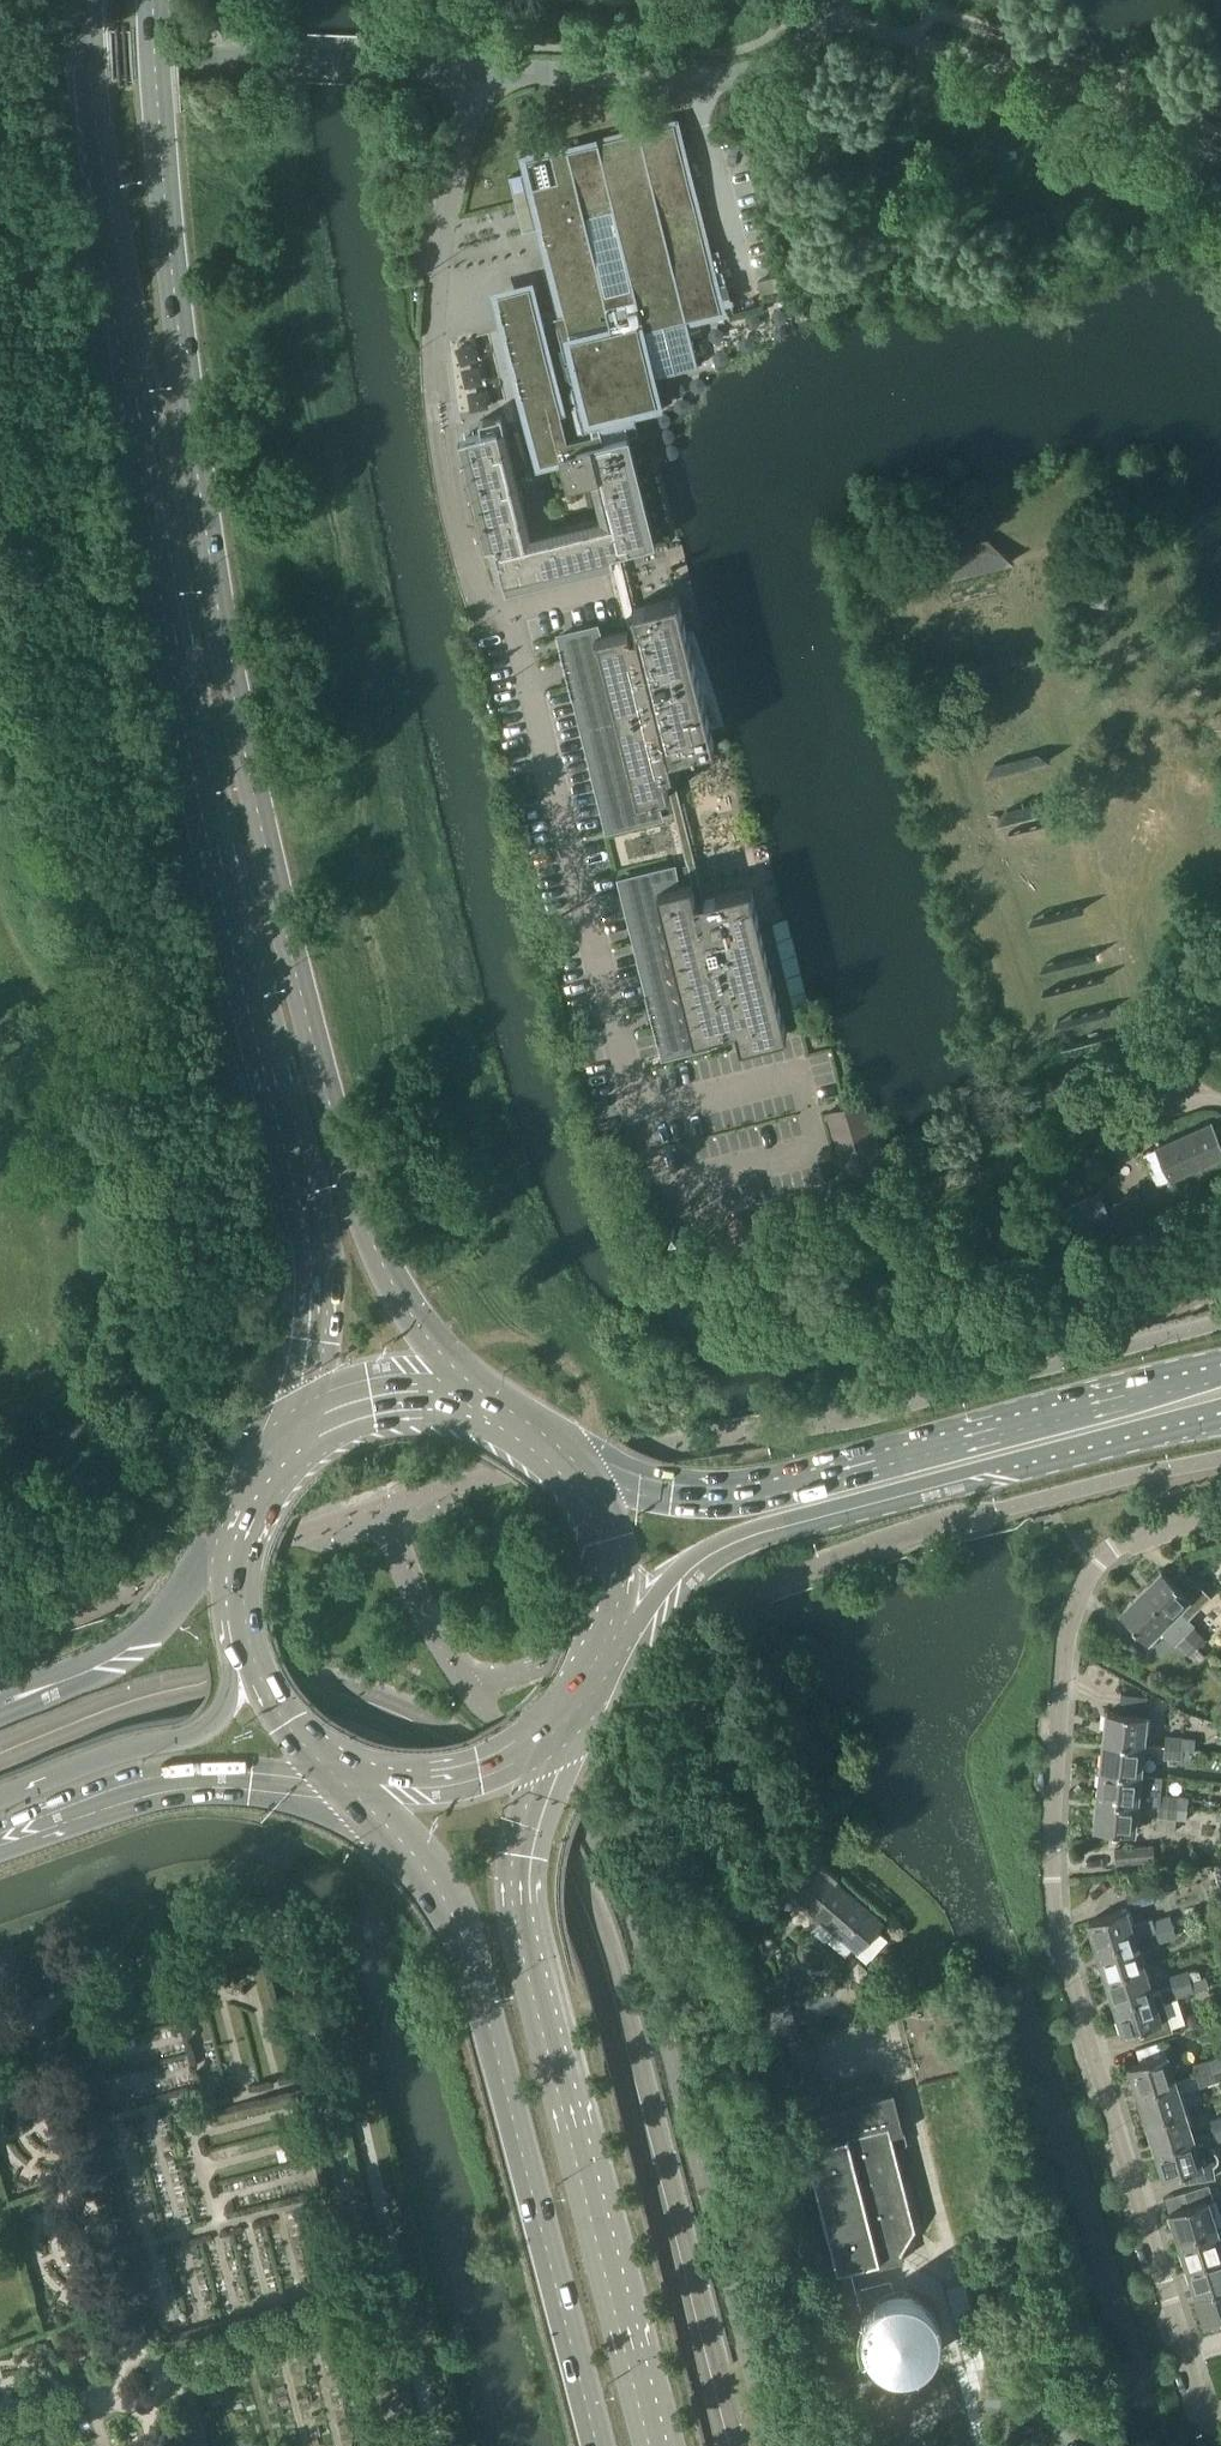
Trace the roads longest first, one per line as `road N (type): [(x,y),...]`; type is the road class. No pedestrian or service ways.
road 1 (primary): [(88,0),(115,253),(225,855),(321,1239),(319,1369),(285,1453)]
road 2 (primary): [(494,1409),(435,1346),(380,1256),(311,1028),(265,838),(199,472),(152,0)]
road 3 (unclassified): [(1220,1516),(1115,1545),(1089,1571),(1065,1639),(1052,1816),(1056,1929),(1202,2403),(1220,2419)]
road 4 (primary): [(660,2445),(528,1903),(548,1781),(585,1699)]
road 5 (primary): [(361,1775),(461,1937),(487,2008),(598,2445)]
road 6 (primary): [(605,1661),(682,1577),(757,1532),(1220,1413)]
road 7 (primary): [(1220,1370),(767,1490),(673,1496),(581,1476)]
road 8 (unclassified): [(375,64),(728,76),(784,60),(832,0)]
road 9 (unclassified): [(375,64),(0,52)]
road 10 (tertiary): [(0,1837),(184,1780),(310,1785),(361,1775)]
road 11 (tertiary): [(229,1613),(226,1693),(210,1726),(116,1752),(0,1798)]
road 12 (tertiary): [(244,1512),(182,1592),(111,1658),(44,1689),(0,1694)]
road 13 (primary): [(361,1775),(439,1785),(482,1776),(522,1758),(585,1699)]
road 14 (primary): [(494,1409),(450,1398),(370,1402),(285,1453)]
road 15 (primary): [(229,1613),(239,1654),(283,1726),(361,1775)]
road 16 (primary): [(605,1661),(617,1565),(605,1519),(581,1476)]

